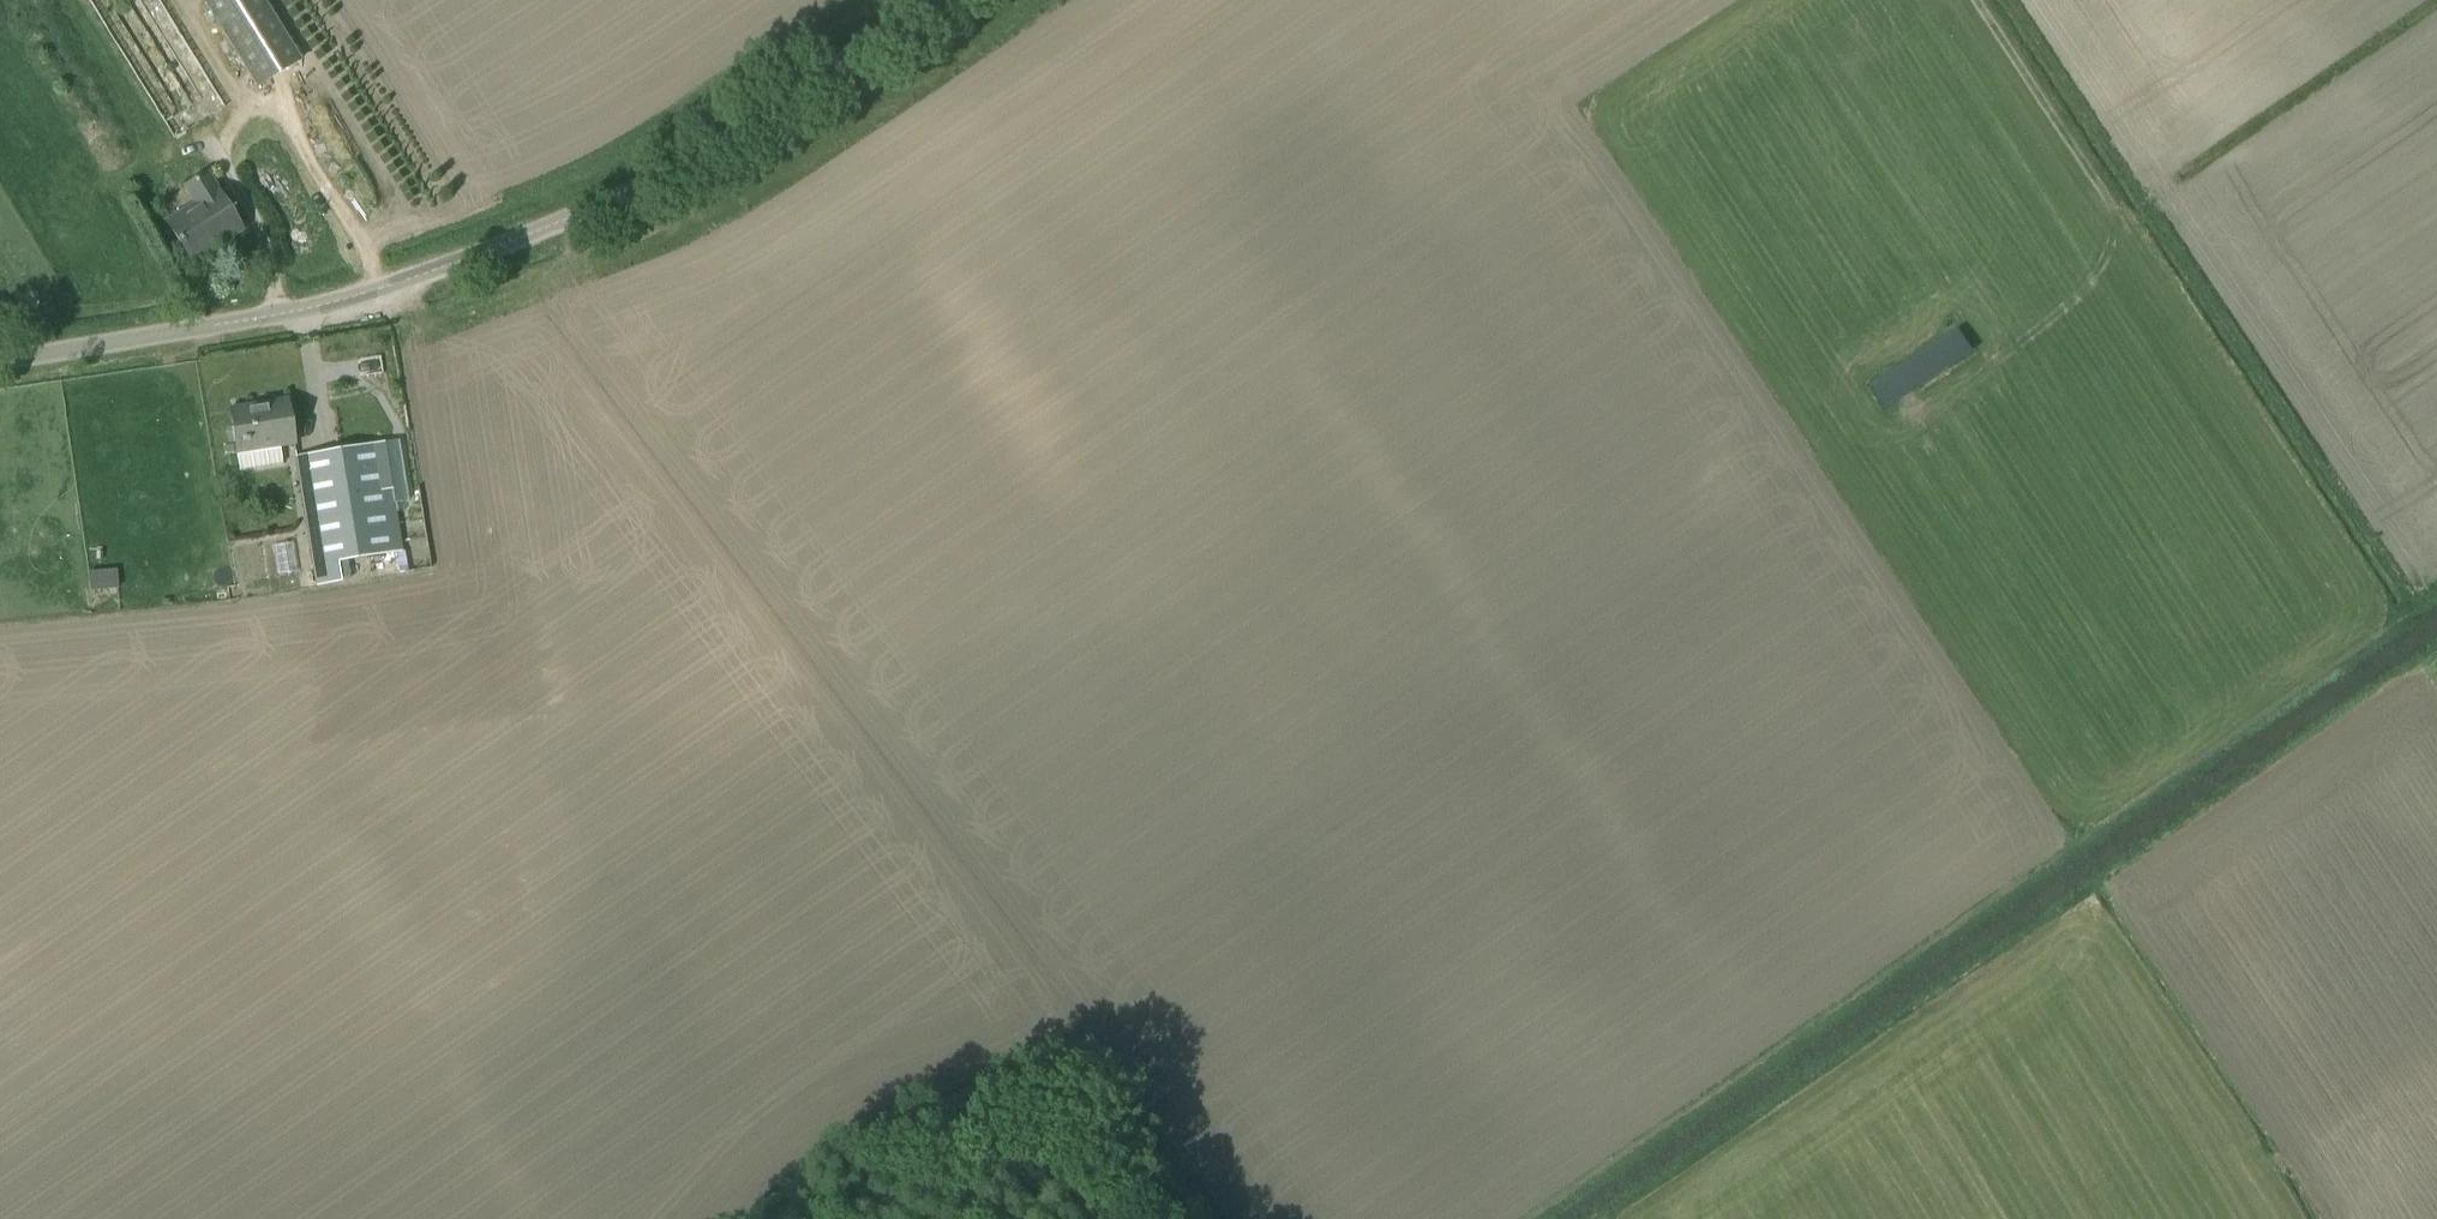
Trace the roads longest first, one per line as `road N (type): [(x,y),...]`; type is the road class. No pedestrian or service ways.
road 1 (unclassified): [(931,0),(701,147),(437,265),(320,304),(0,360)]

